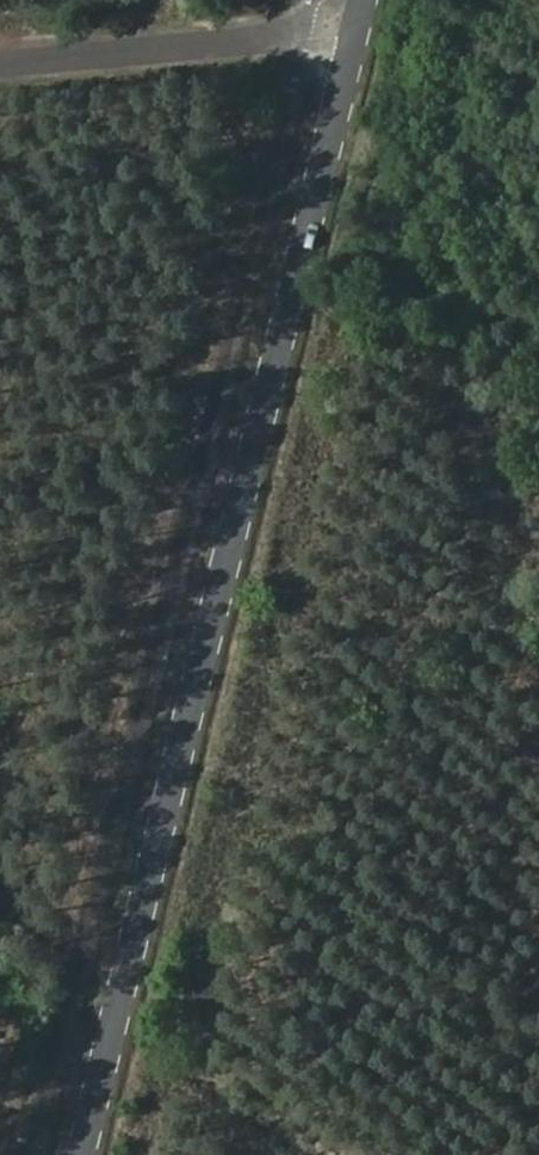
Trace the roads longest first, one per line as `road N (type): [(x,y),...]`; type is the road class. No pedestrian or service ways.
road 1 (secondary): [(349,30),(73,1154)]
road 2 (unclassified): [(0,64),(349,30)]
road 3 (track): [(108,1014),(303,1154)]

